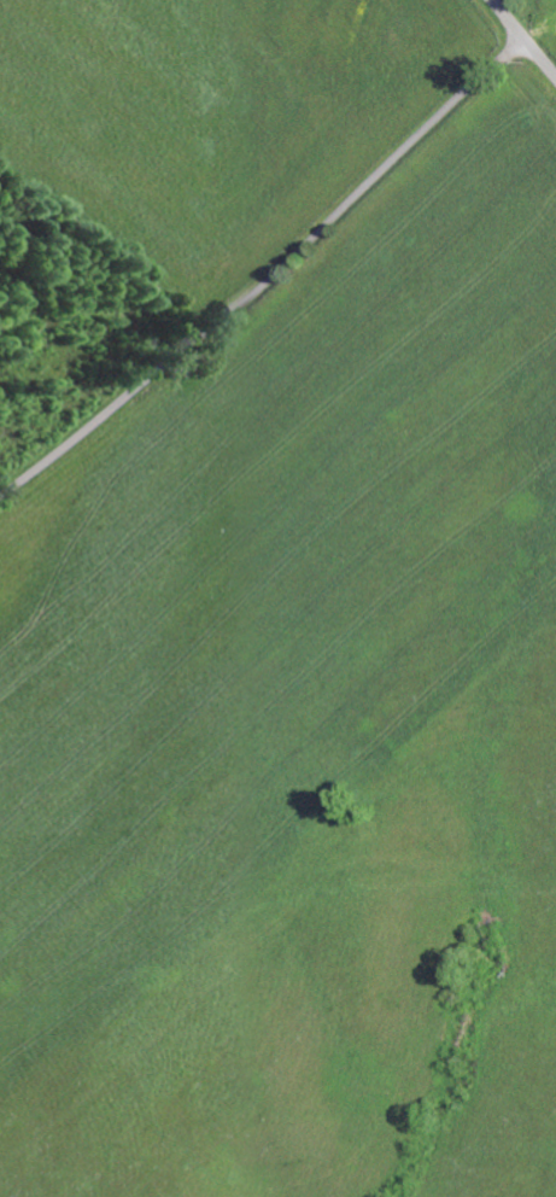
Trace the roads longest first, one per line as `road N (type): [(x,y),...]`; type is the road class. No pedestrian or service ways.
road 1 (residential): [(0,501),(239,309),(525,37)]

